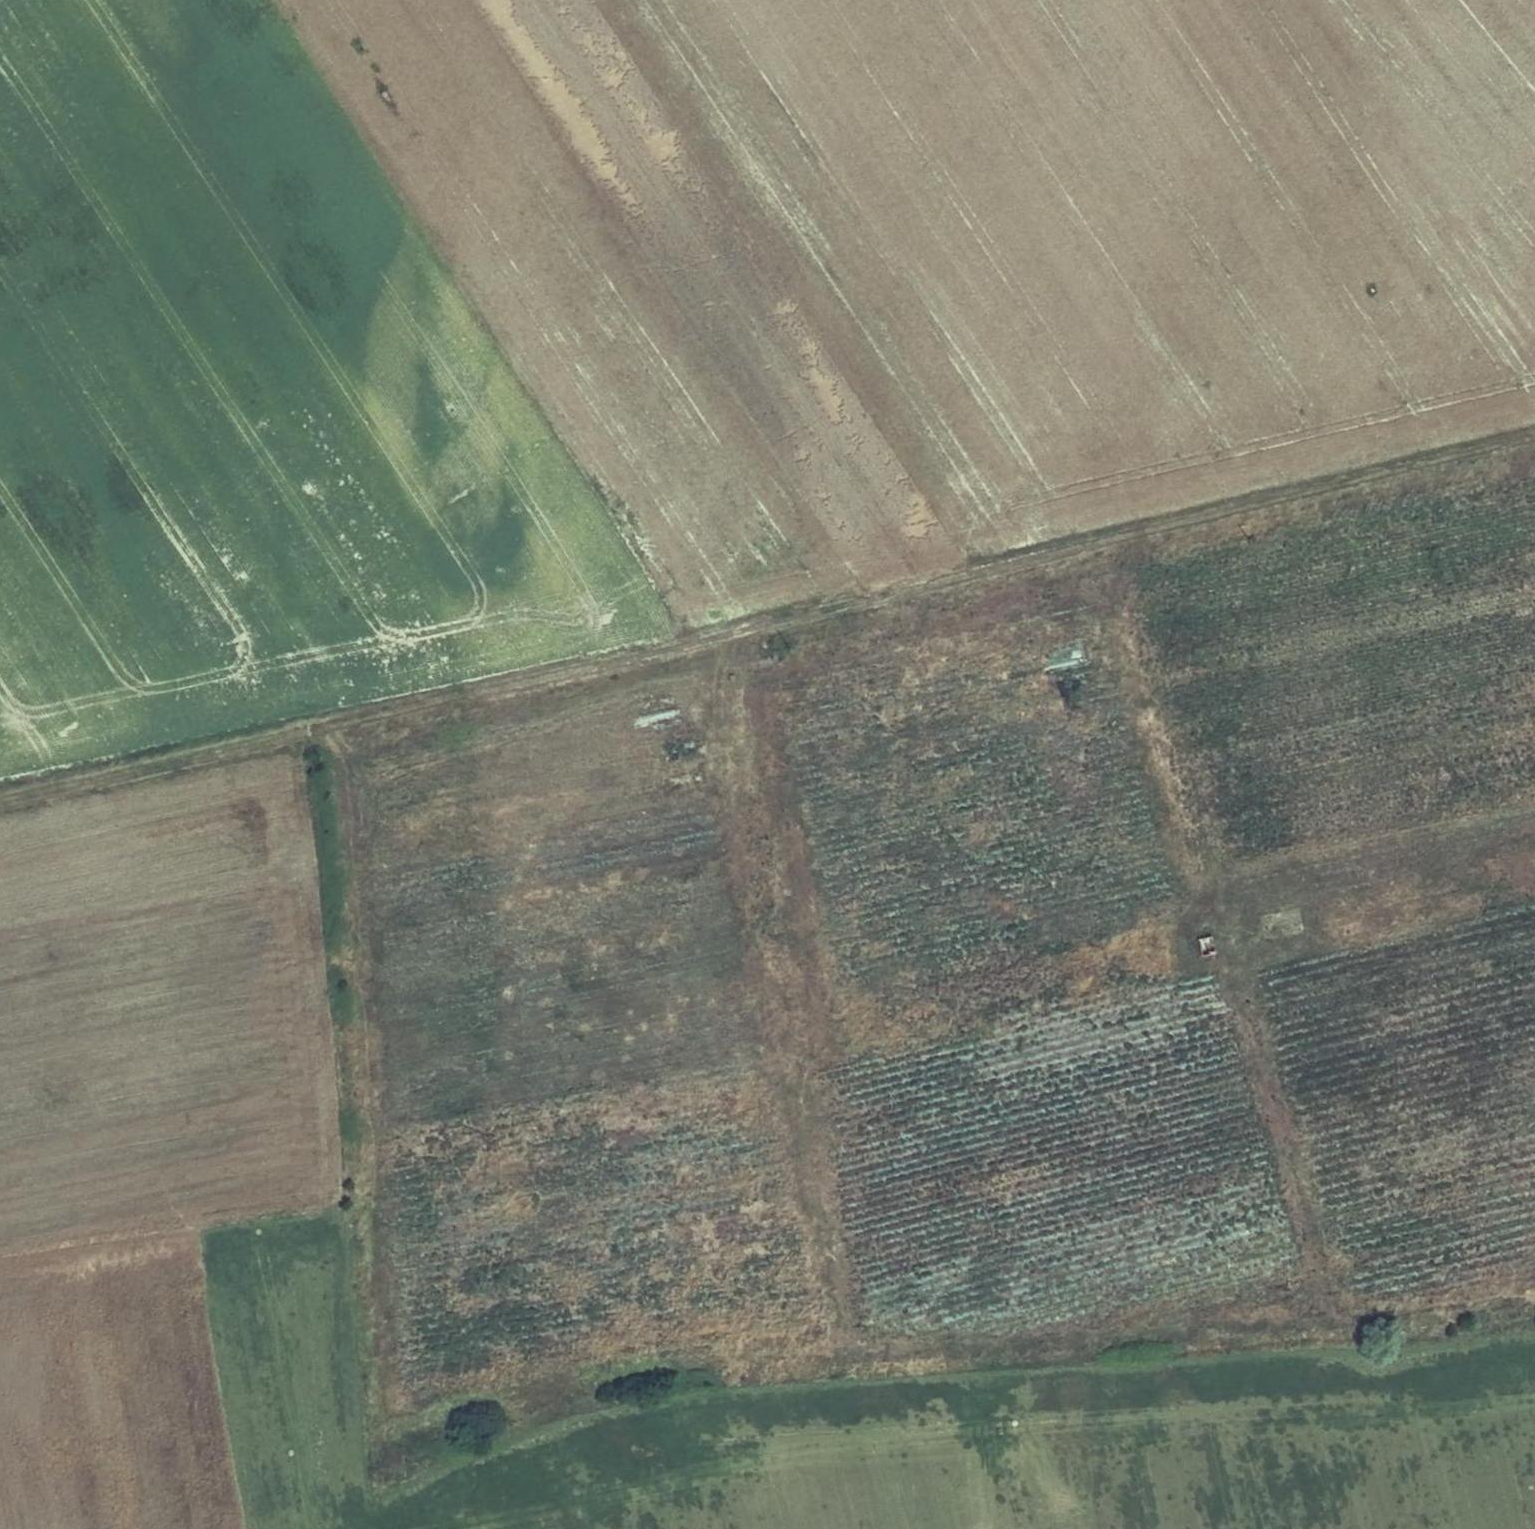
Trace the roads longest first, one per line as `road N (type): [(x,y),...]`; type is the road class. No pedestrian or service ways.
road 1 (track): [(0,802),(1534,438)]

